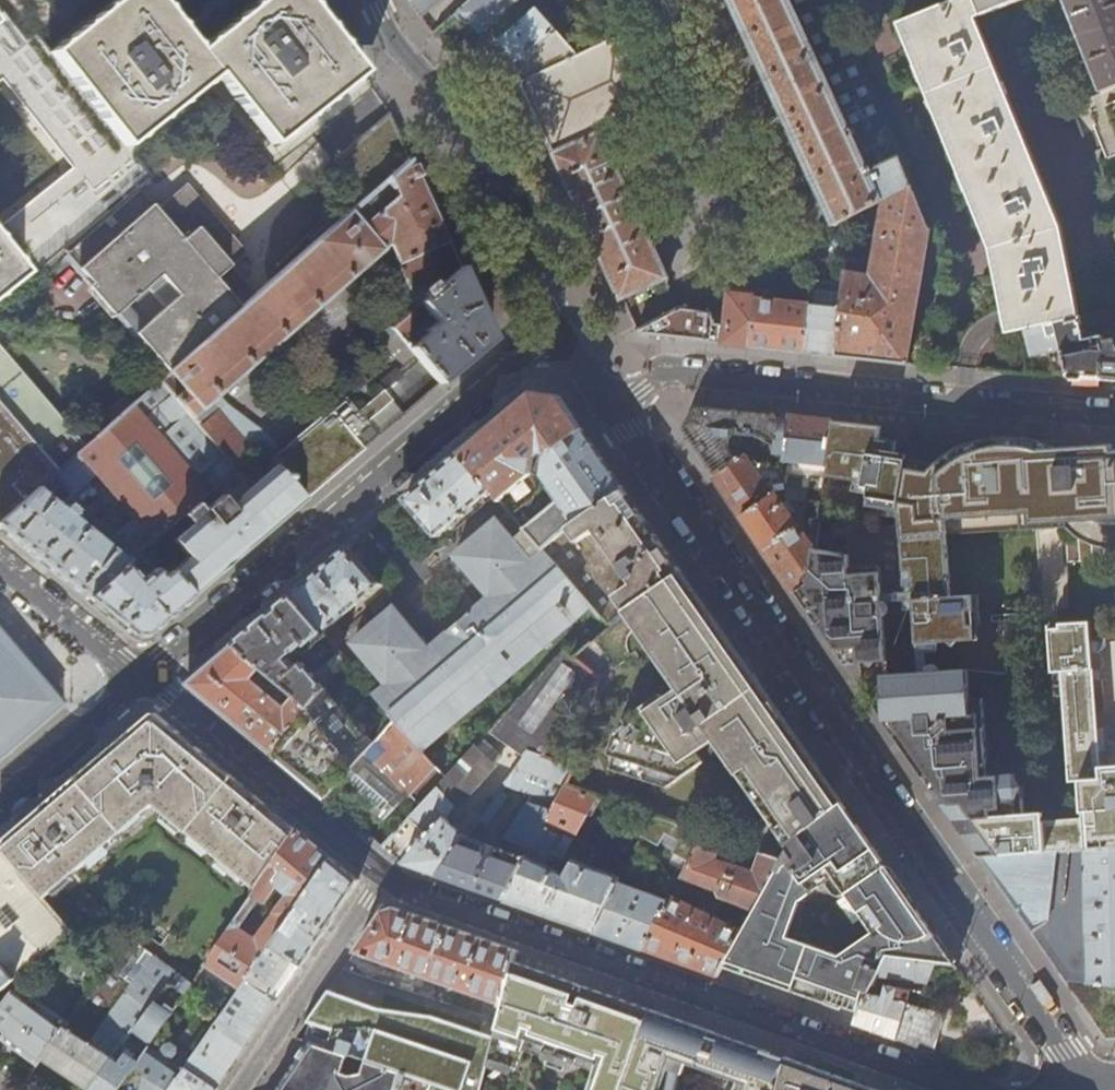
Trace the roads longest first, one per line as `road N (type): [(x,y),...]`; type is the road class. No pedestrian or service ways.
road 1 (residential): [(611,401),(1093,1089)]
road 2 (residential): [(975,1089),(383,874)]
road 3 (residential): [(144,674),(561,332)]
road 4 (residential): [(611,401),(680,372),(1114,415)]
road 5 (residential): [(375,0),(398,46),(467,119),(561,332)]
road 6 (residential): [(383,874),(144,674)]
road 7 (residential): [(241,1089),(383,874)]
road 8 (residential): [(144,674),(0,800)]
road 9 (residential): [(0,561),(144,674)]

